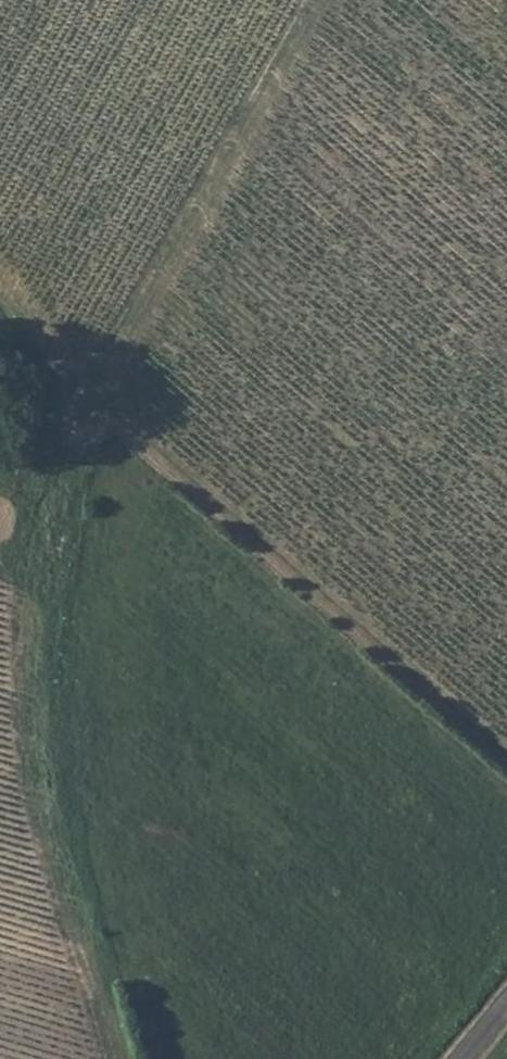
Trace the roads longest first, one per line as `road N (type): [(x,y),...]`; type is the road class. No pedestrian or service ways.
road 1 (track): [(99,1058),(42,827),(25,634),(58,467),(86,404),(318,0)]
road 2 (track): [(0,292),(86,404),(506,764)]

